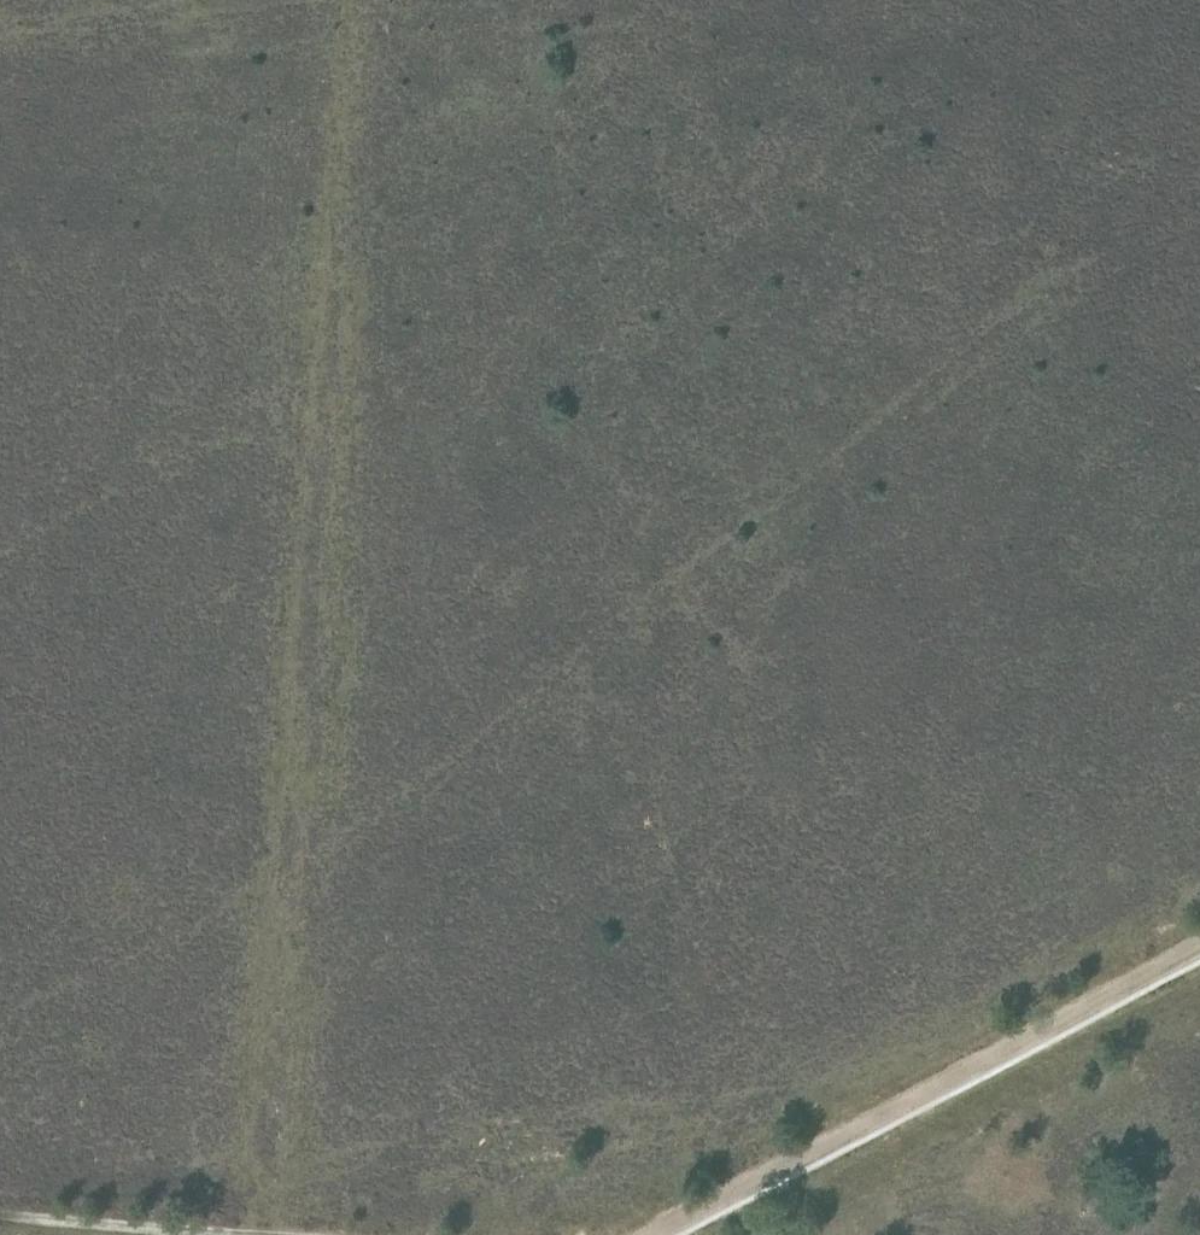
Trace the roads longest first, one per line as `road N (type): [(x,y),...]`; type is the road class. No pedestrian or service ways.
road 1 (track): [(1199,934),(633,1234)]
road 2 (track): [(276,1234),(0,1213)]

